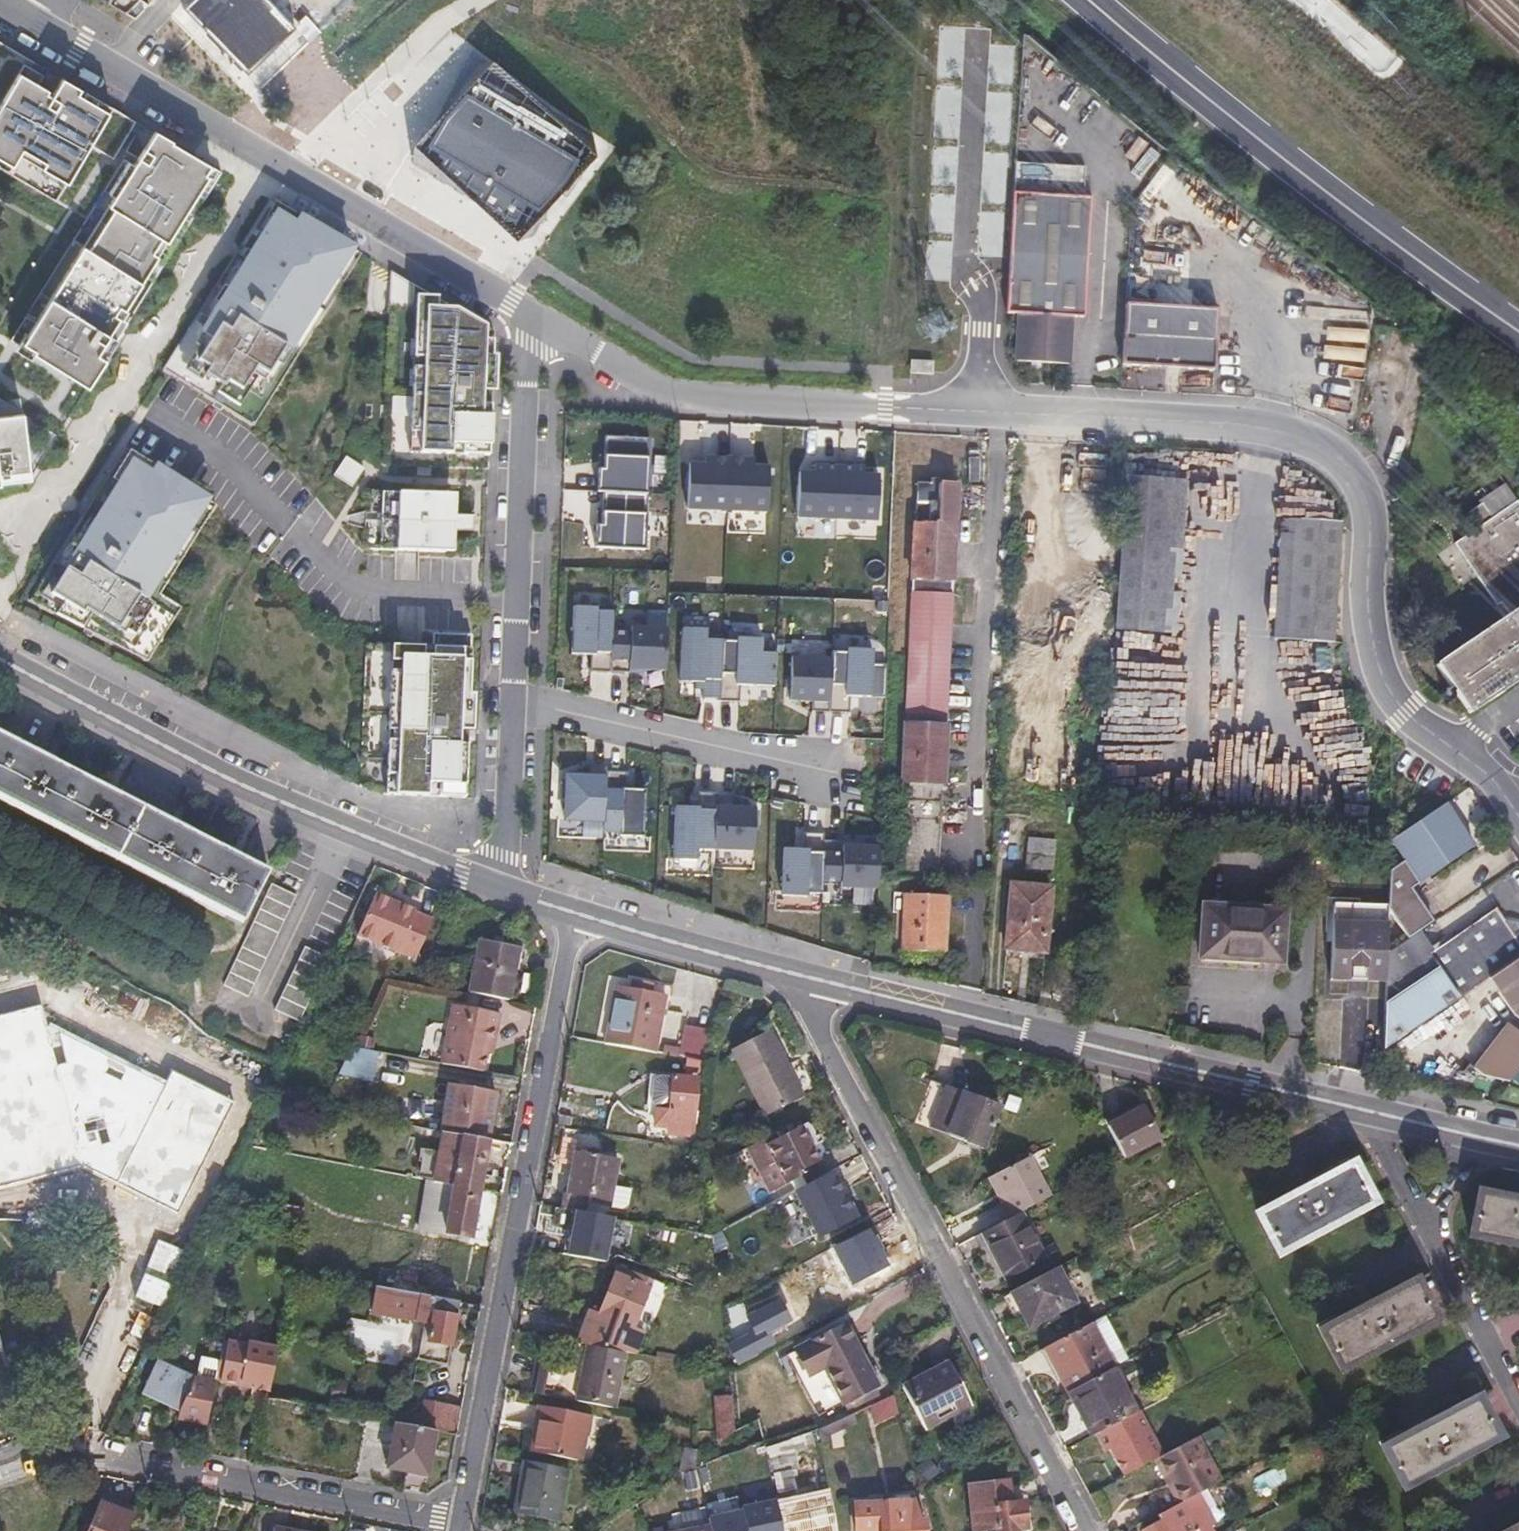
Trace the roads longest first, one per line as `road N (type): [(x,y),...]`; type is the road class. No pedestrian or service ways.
road 1 (residential): [(1518,816),(1494,781),(1403,712),(1378,666),(1367,591),(1369,499),(1339,452),(1263,429),(978,410)]
road 2 (residential): [(1518,1144),(805,978)]
road 3 (residential): [(805,978),(810,1018),(1087,1530)]
road 4 (residential): [(570,913),(463,1523)]
road 5 (residential): [(524,306),(0,3)]
road 6 (residential): [(503,891),(524,306)]
road 7 (residential): [(503,891),(302,812),(0,660)]
road 8 (primary): [(1518,331),(1254,139),(1085,0)]
road 9 (residential): [(978,410),(671,393),(524,306)]
road 10 (residential): [(463,1523),(72,1444),(0,1473)]
road 11 (track): [(888,128),(911,180),(887,369)]
road 12 (residential): [(805,978),(570,913)]

